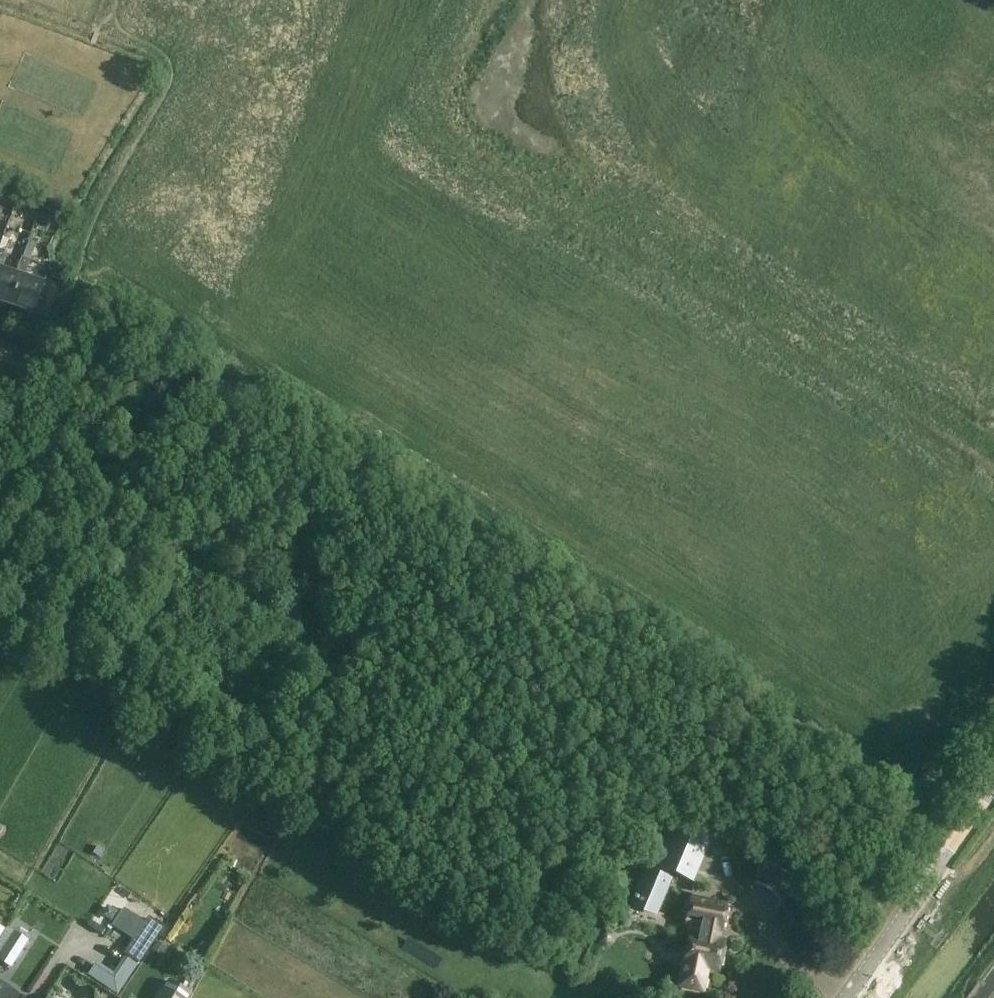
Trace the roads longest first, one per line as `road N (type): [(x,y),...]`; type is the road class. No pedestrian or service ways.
road 1 (tertiary): [(850,997),(993,788)]

